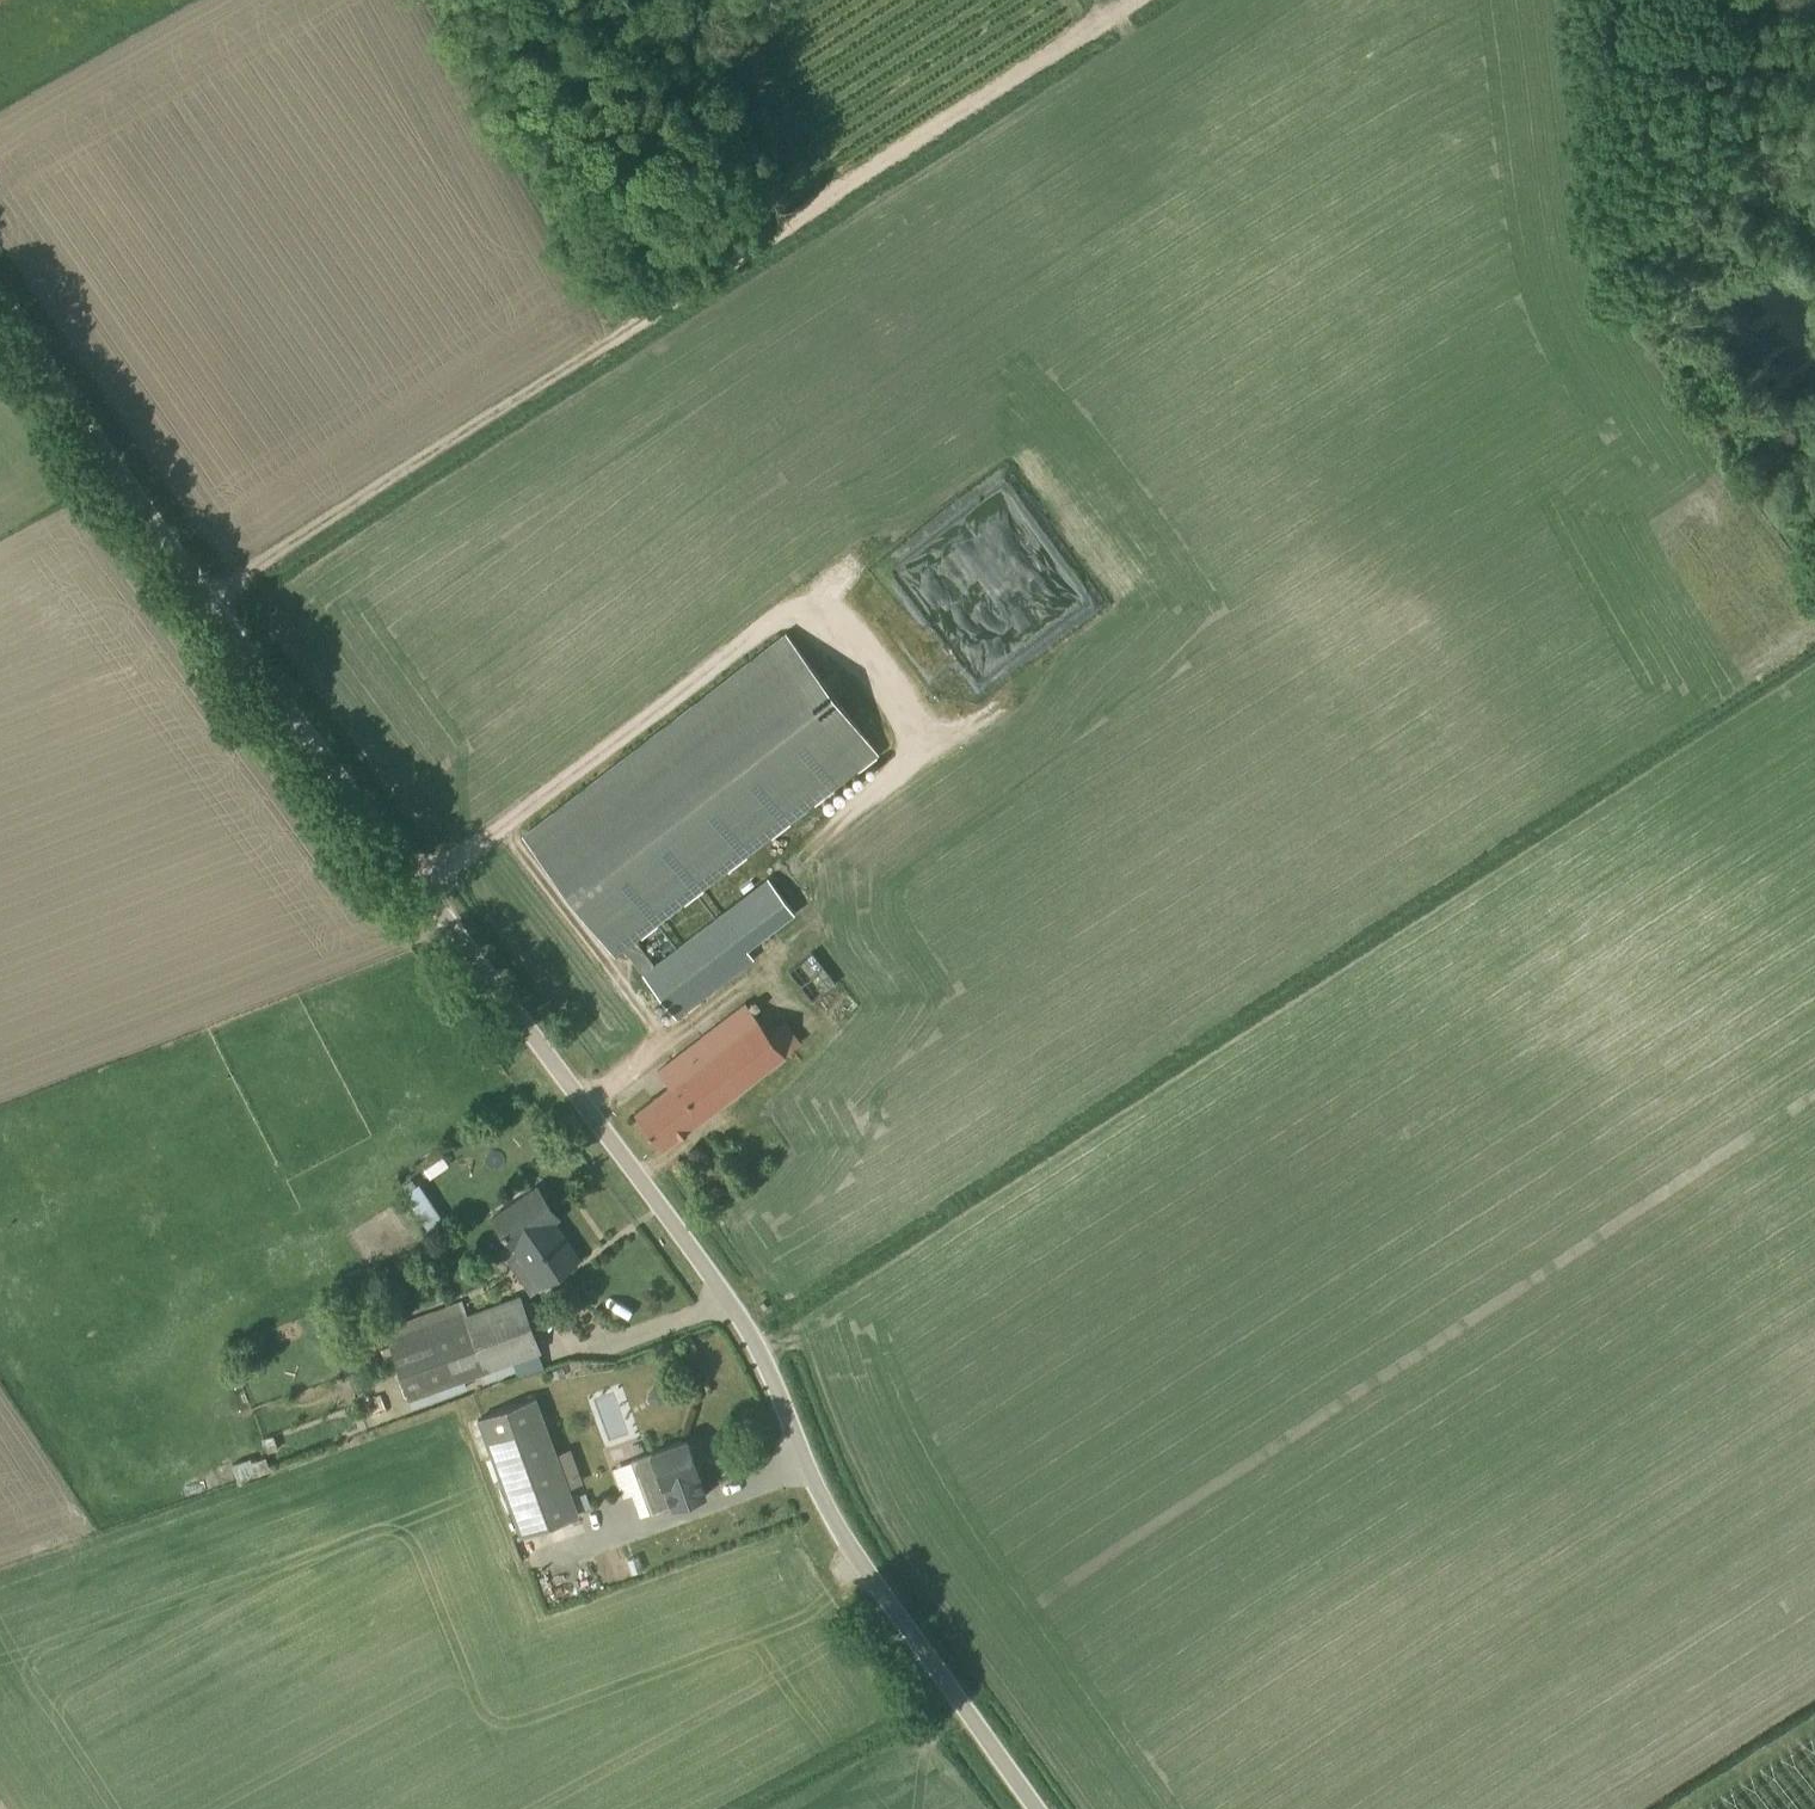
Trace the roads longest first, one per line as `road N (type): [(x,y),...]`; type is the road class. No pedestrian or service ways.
road 1 (unclassified): [(1037,1808),(818,1491),(765,1360),(725,1292),(307,730),(0,297)]

